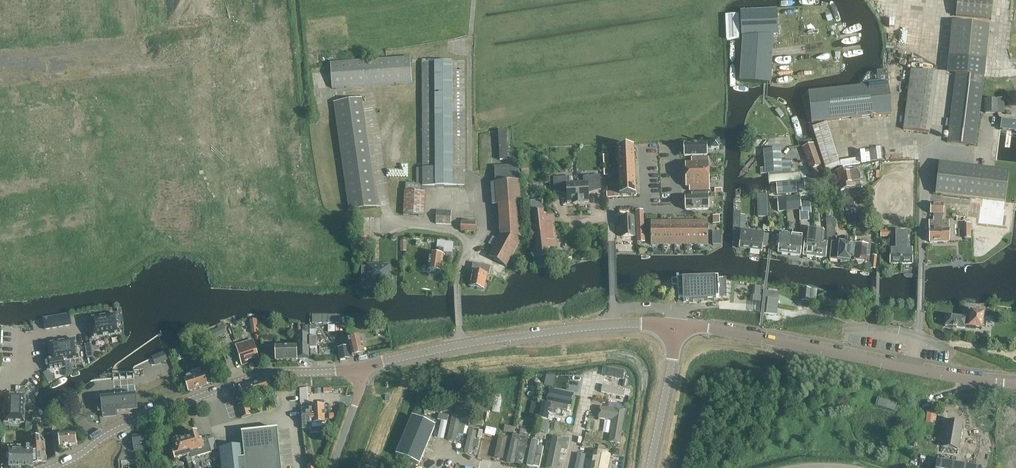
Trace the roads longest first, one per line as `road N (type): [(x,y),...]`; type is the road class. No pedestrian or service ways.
road 1 (tertiary): [(1015,384),(680,328)]
road 2 (tertiary): [(357,368),(253,378),(143,418),(56,467)]
road 3 (tertiary): [(357,368),(613,326)]
road 4 (track): [(472,0),(471,175)]
road 5 (residential): [(613,326),(612,208),(648,206)]
road 6 (tertiary): [(650,467),(680,328)]

